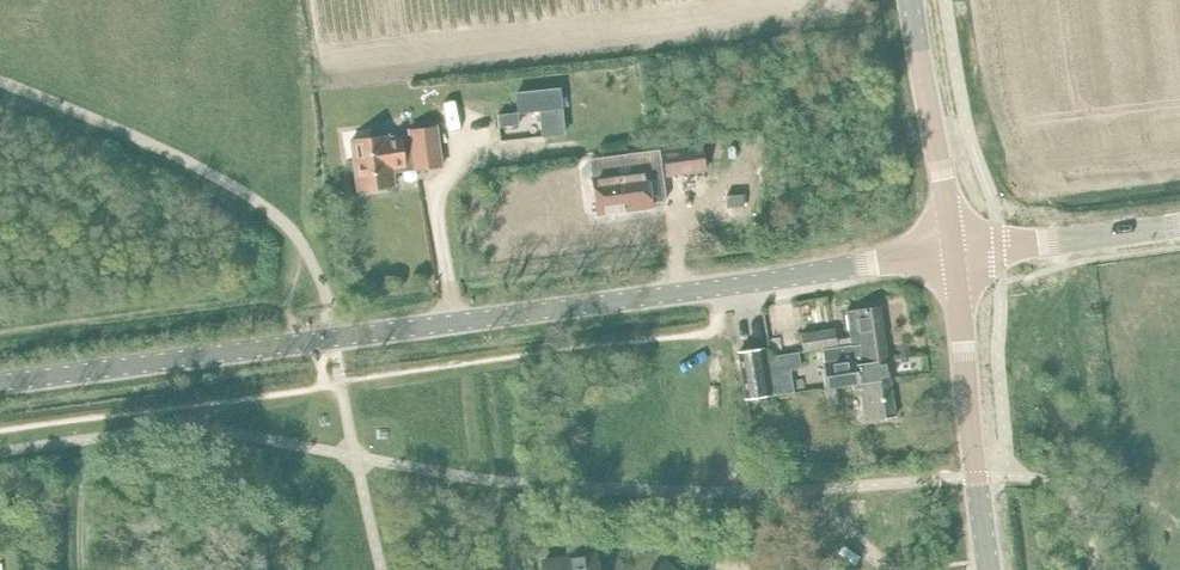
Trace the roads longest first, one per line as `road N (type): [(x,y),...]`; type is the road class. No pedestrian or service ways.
road 1 (unclassified): [(0,383),(952,253)]
road 2 (track): [(323,291),(0,335)]
road 3 (tertiary): [(988,569),(952,253)]
road 4 (unclassified): [(952,253),(914,0)]
road 5 (tertiary): [(952,253),(1179,224)]
road 6 (track): [(83,569),(86,483),(111,436)]

